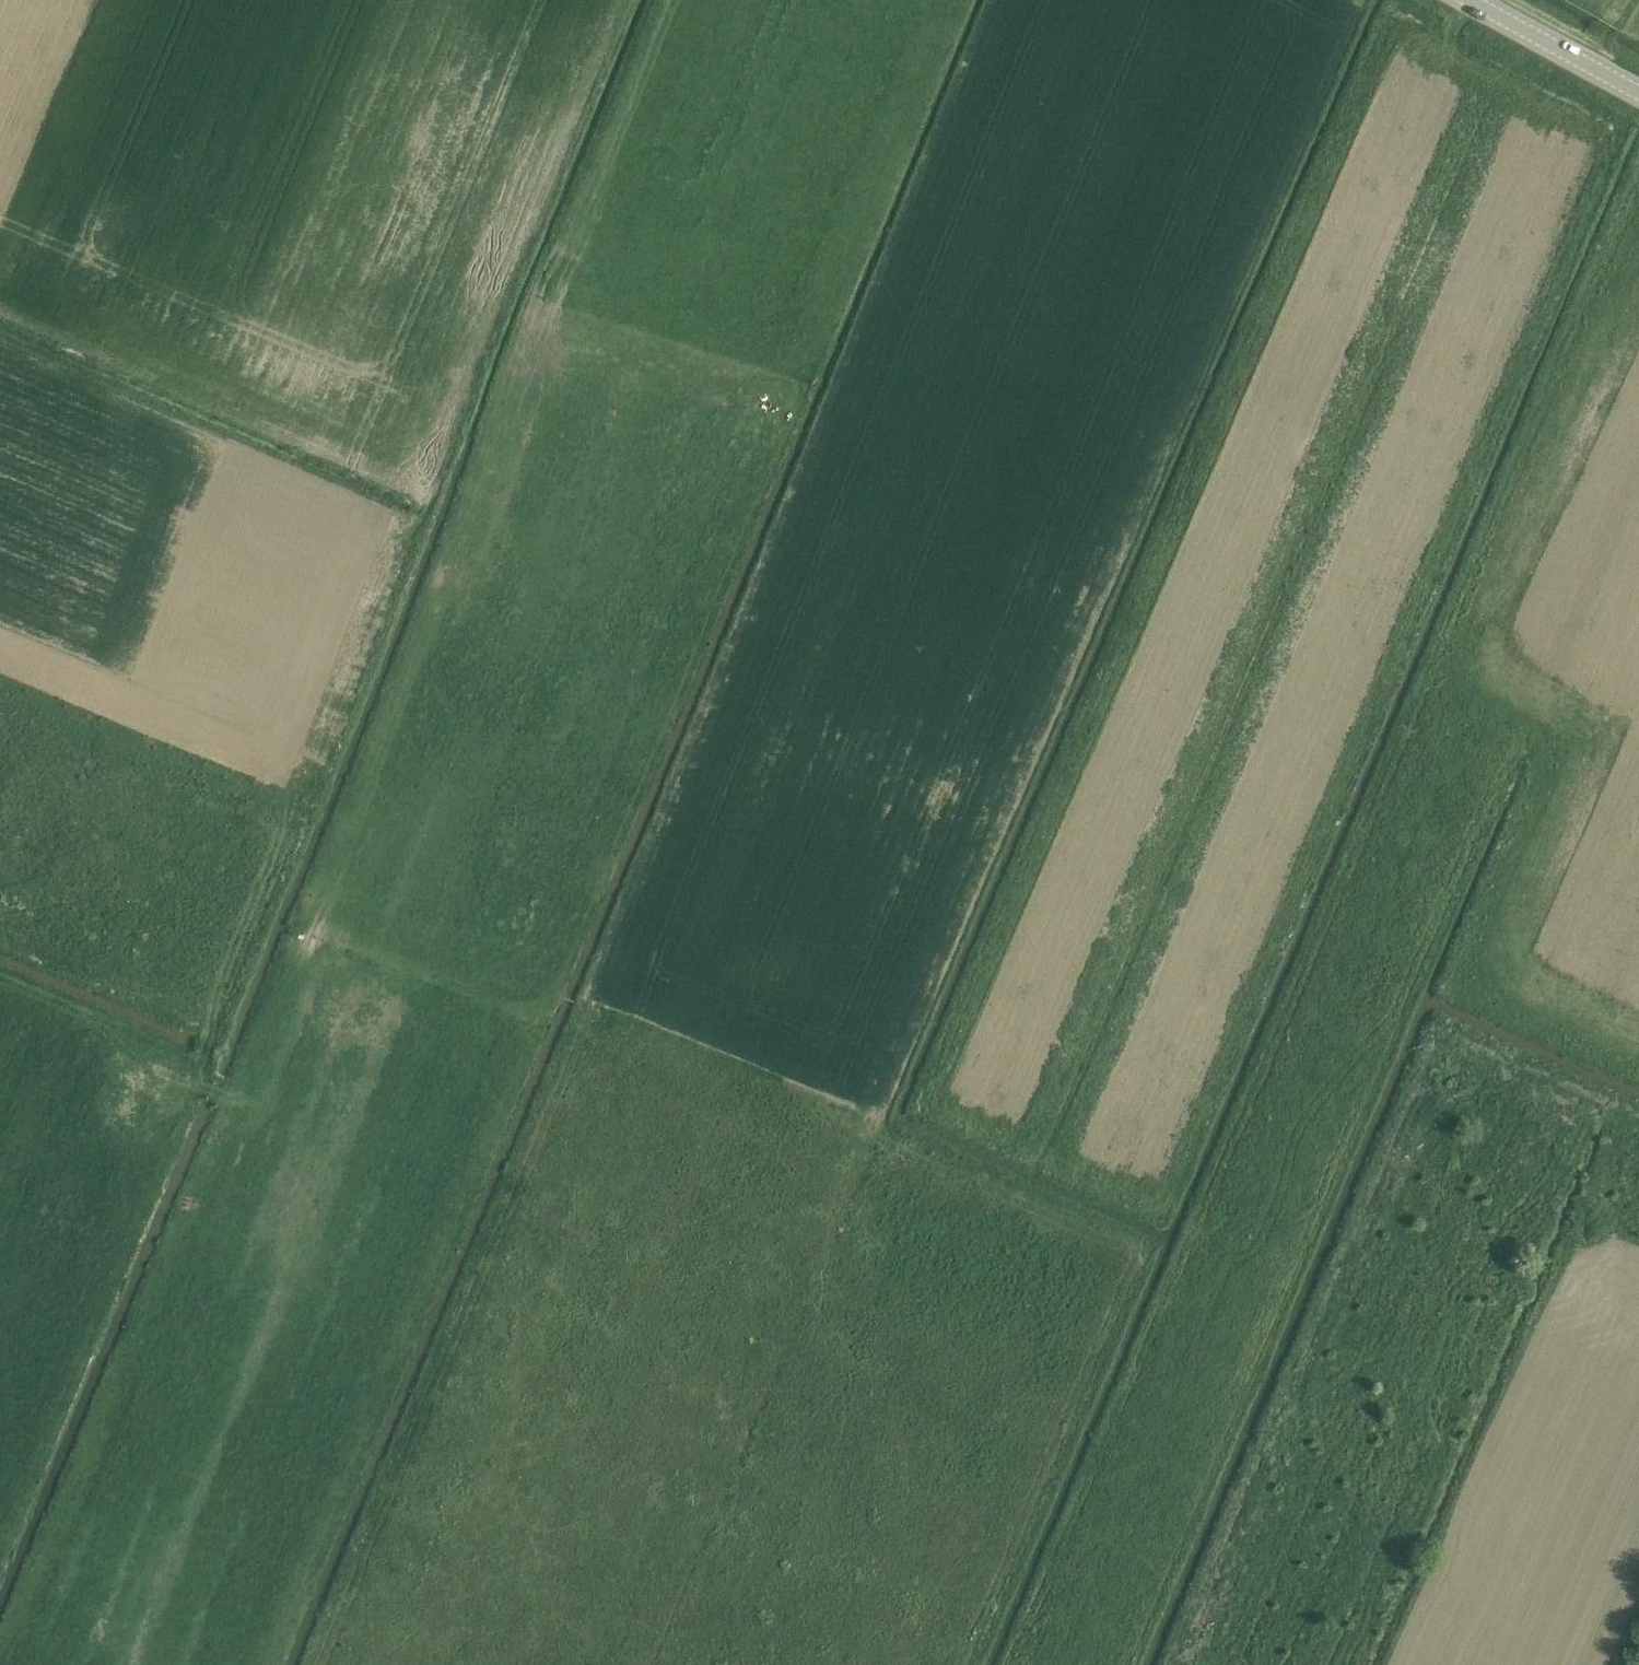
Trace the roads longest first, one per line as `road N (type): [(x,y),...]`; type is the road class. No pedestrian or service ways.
road 1 (tertiary): [(1638,98),(1460,0)]

